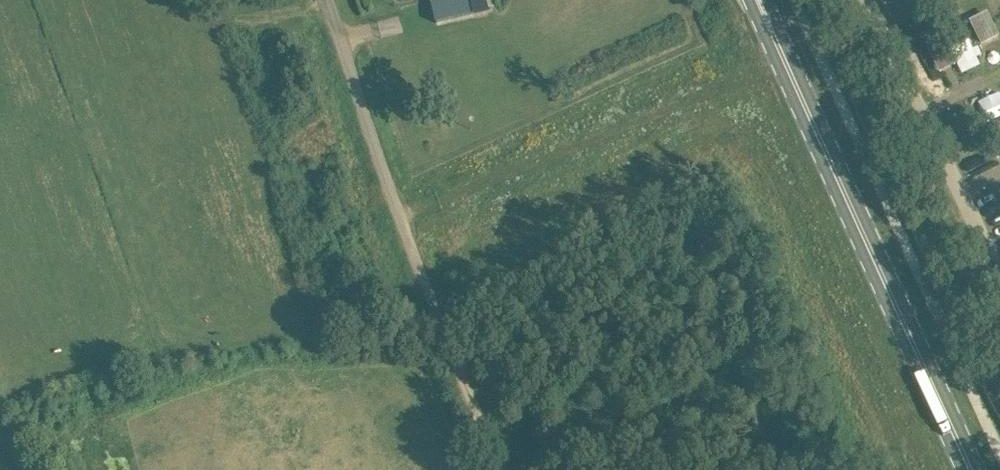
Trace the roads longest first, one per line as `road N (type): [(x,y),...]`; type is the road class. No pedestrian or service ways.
road 1 (primary): [(983,469),(771,0)]
road 2 (track): [(328,0),(419,284),(492,469)]

